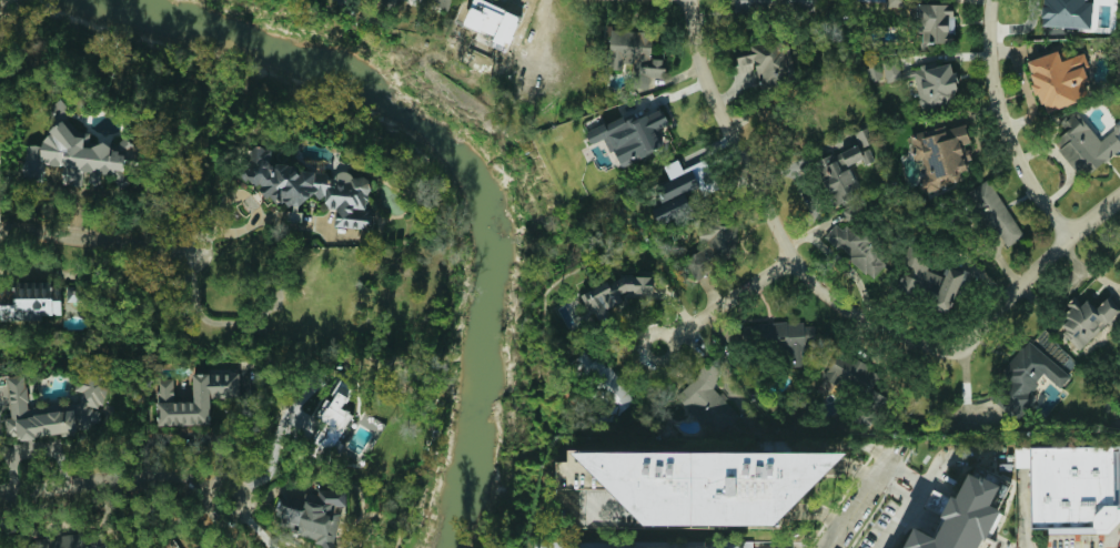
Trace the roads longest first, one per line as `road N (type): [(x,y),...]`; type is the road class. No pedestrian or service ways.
road 1 (residential): [(952,356),(884,331),(809,281),(700,77),(689,0)]
road 2 (residential): [(990,0),(989,77),(999,114),(1012,153),(1064,240)]
road 3 (residential): [(241,510),(190,474),(0,495)]
road 4 (residential): [(1119,197),(1064,240),(952,356)]
road 5 (residential): [(190,252),(0,230)]
road 6 (residential): [(791,256),(670,338)]
road 7 (residential): [(898,443),(829,547)]

